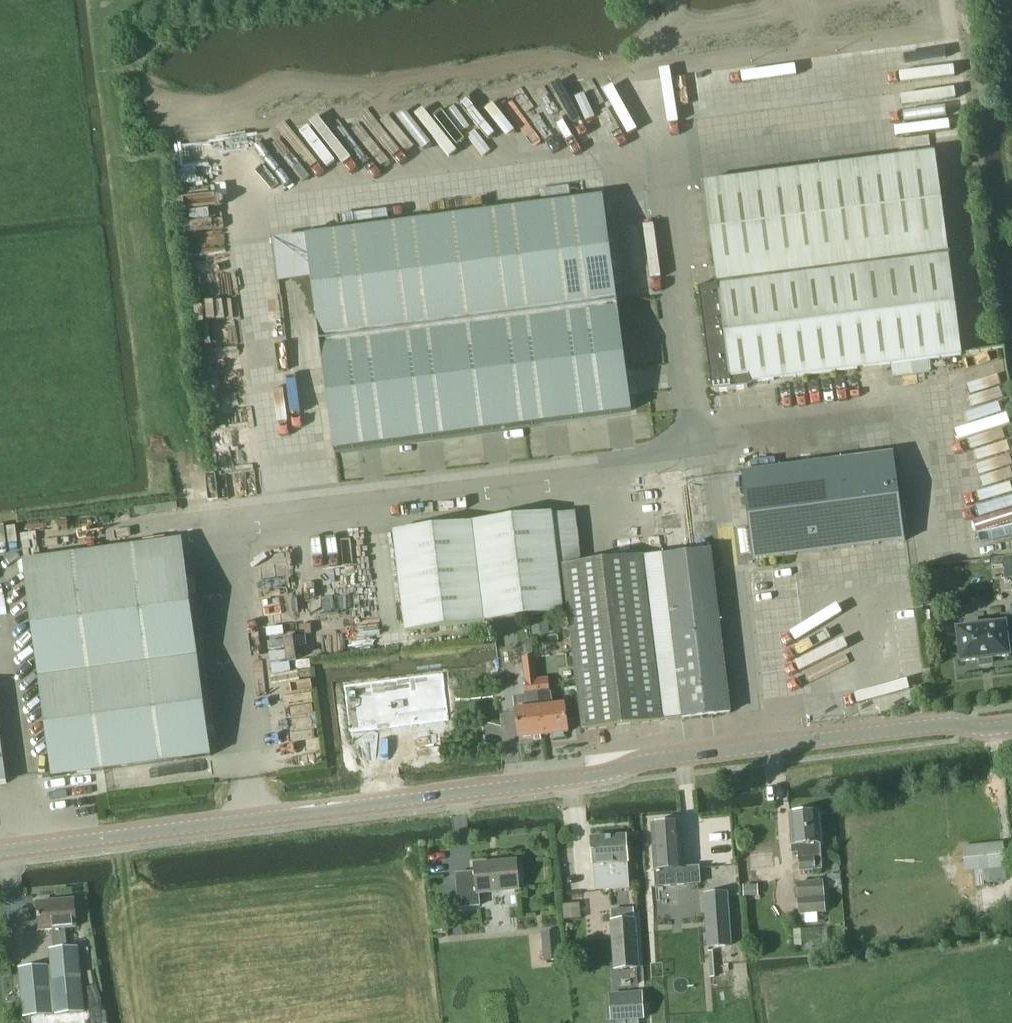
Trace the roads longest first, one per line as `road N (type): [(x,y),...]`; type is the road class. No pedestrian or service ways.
road 1 (tertiary): [(0,853),(597,777),(650,760),(951,724),(1011,727)]

